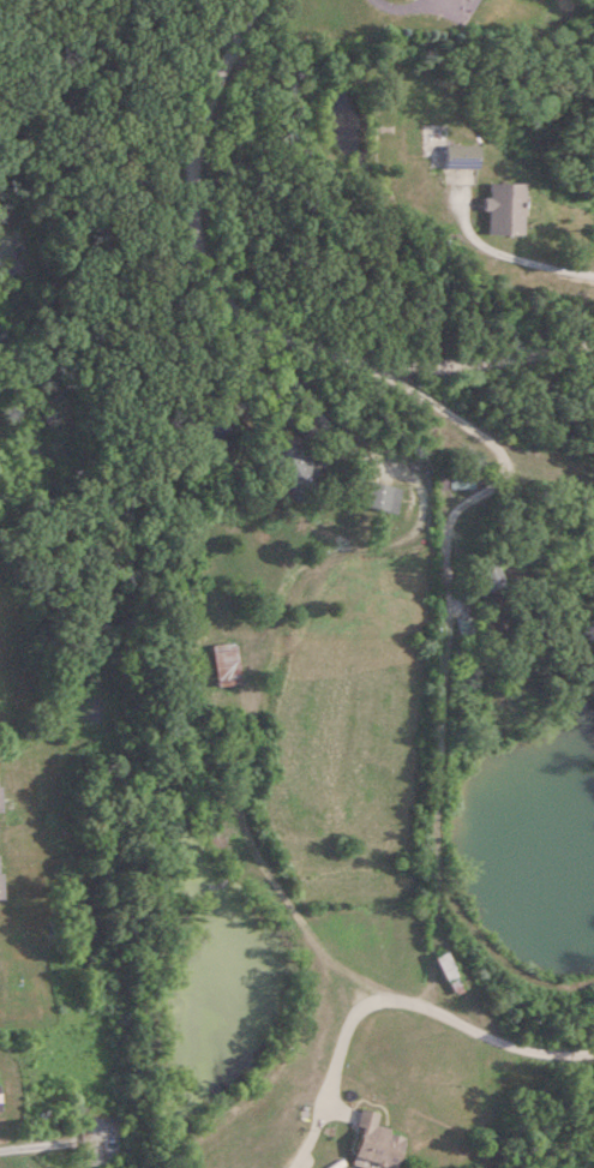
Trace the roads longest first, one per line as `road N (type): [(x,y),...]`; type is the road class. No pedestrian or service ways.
road 1 (residential): [(593,339),(517,357),(392,361),(338,353),(244,312),(204,260),(193,180),(209,113),(257,0)]

